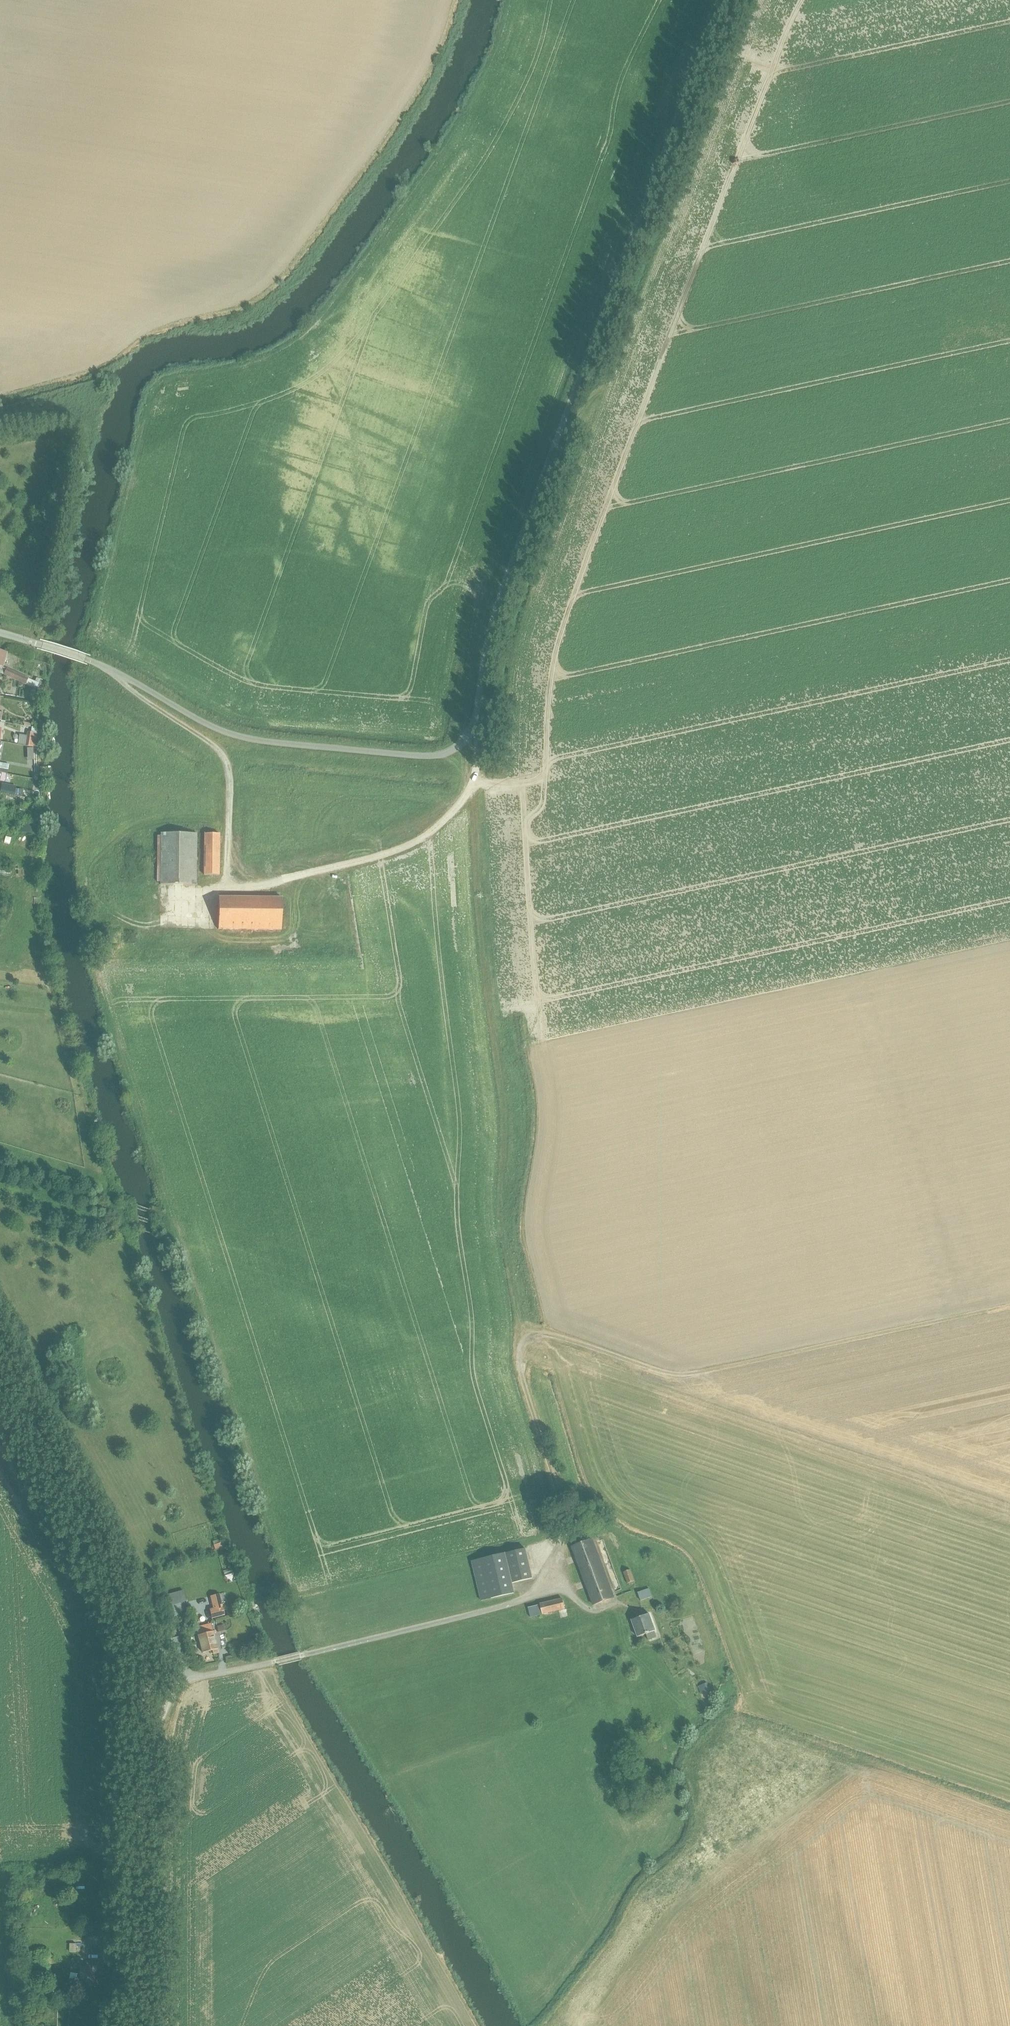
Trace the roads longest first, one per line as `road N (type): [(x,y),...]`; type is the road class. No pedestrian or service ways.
road 1 (unclassified): [(85,659),(252,741),(417,756),(460,746),(474,722),(512,562),(722,0)]
road 2 (track): [(1009,1307),(692,1375),(557,1336),(527,1340),(520,1353),(523,1380),(565,1523),(555,1592)]
road 3 (unclassified): [(181,1681),(545,1593),(562,1592),(591,1610),(615,1604)]
road 4 (track): [(503,1019),(516,1097),(511,1242),(527,1340)]
road 5 (unclassified): [(131,1613),(0,1364)]
road 6 (unclassified): [(139,2025),(145,1758)]
road 7 (unclassified): [(145,1758),(146,1678),(131,1613)]

